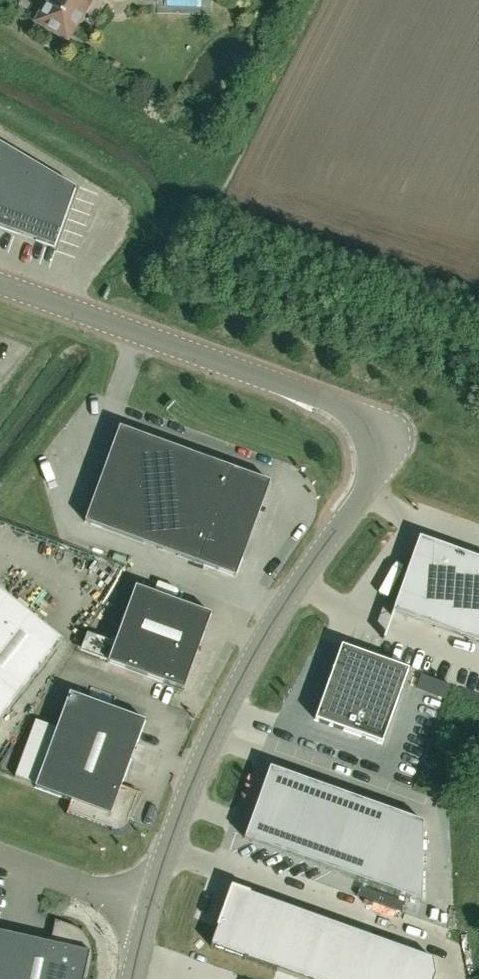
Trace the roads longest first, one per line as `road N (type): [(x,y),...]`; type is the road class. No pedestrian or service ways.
road 1 (tertiary): [(144,912),(232,691),(367,480),(375,442),(341,406),(0,285)]
road 2 (residential): [(0,857),(144,912)]

